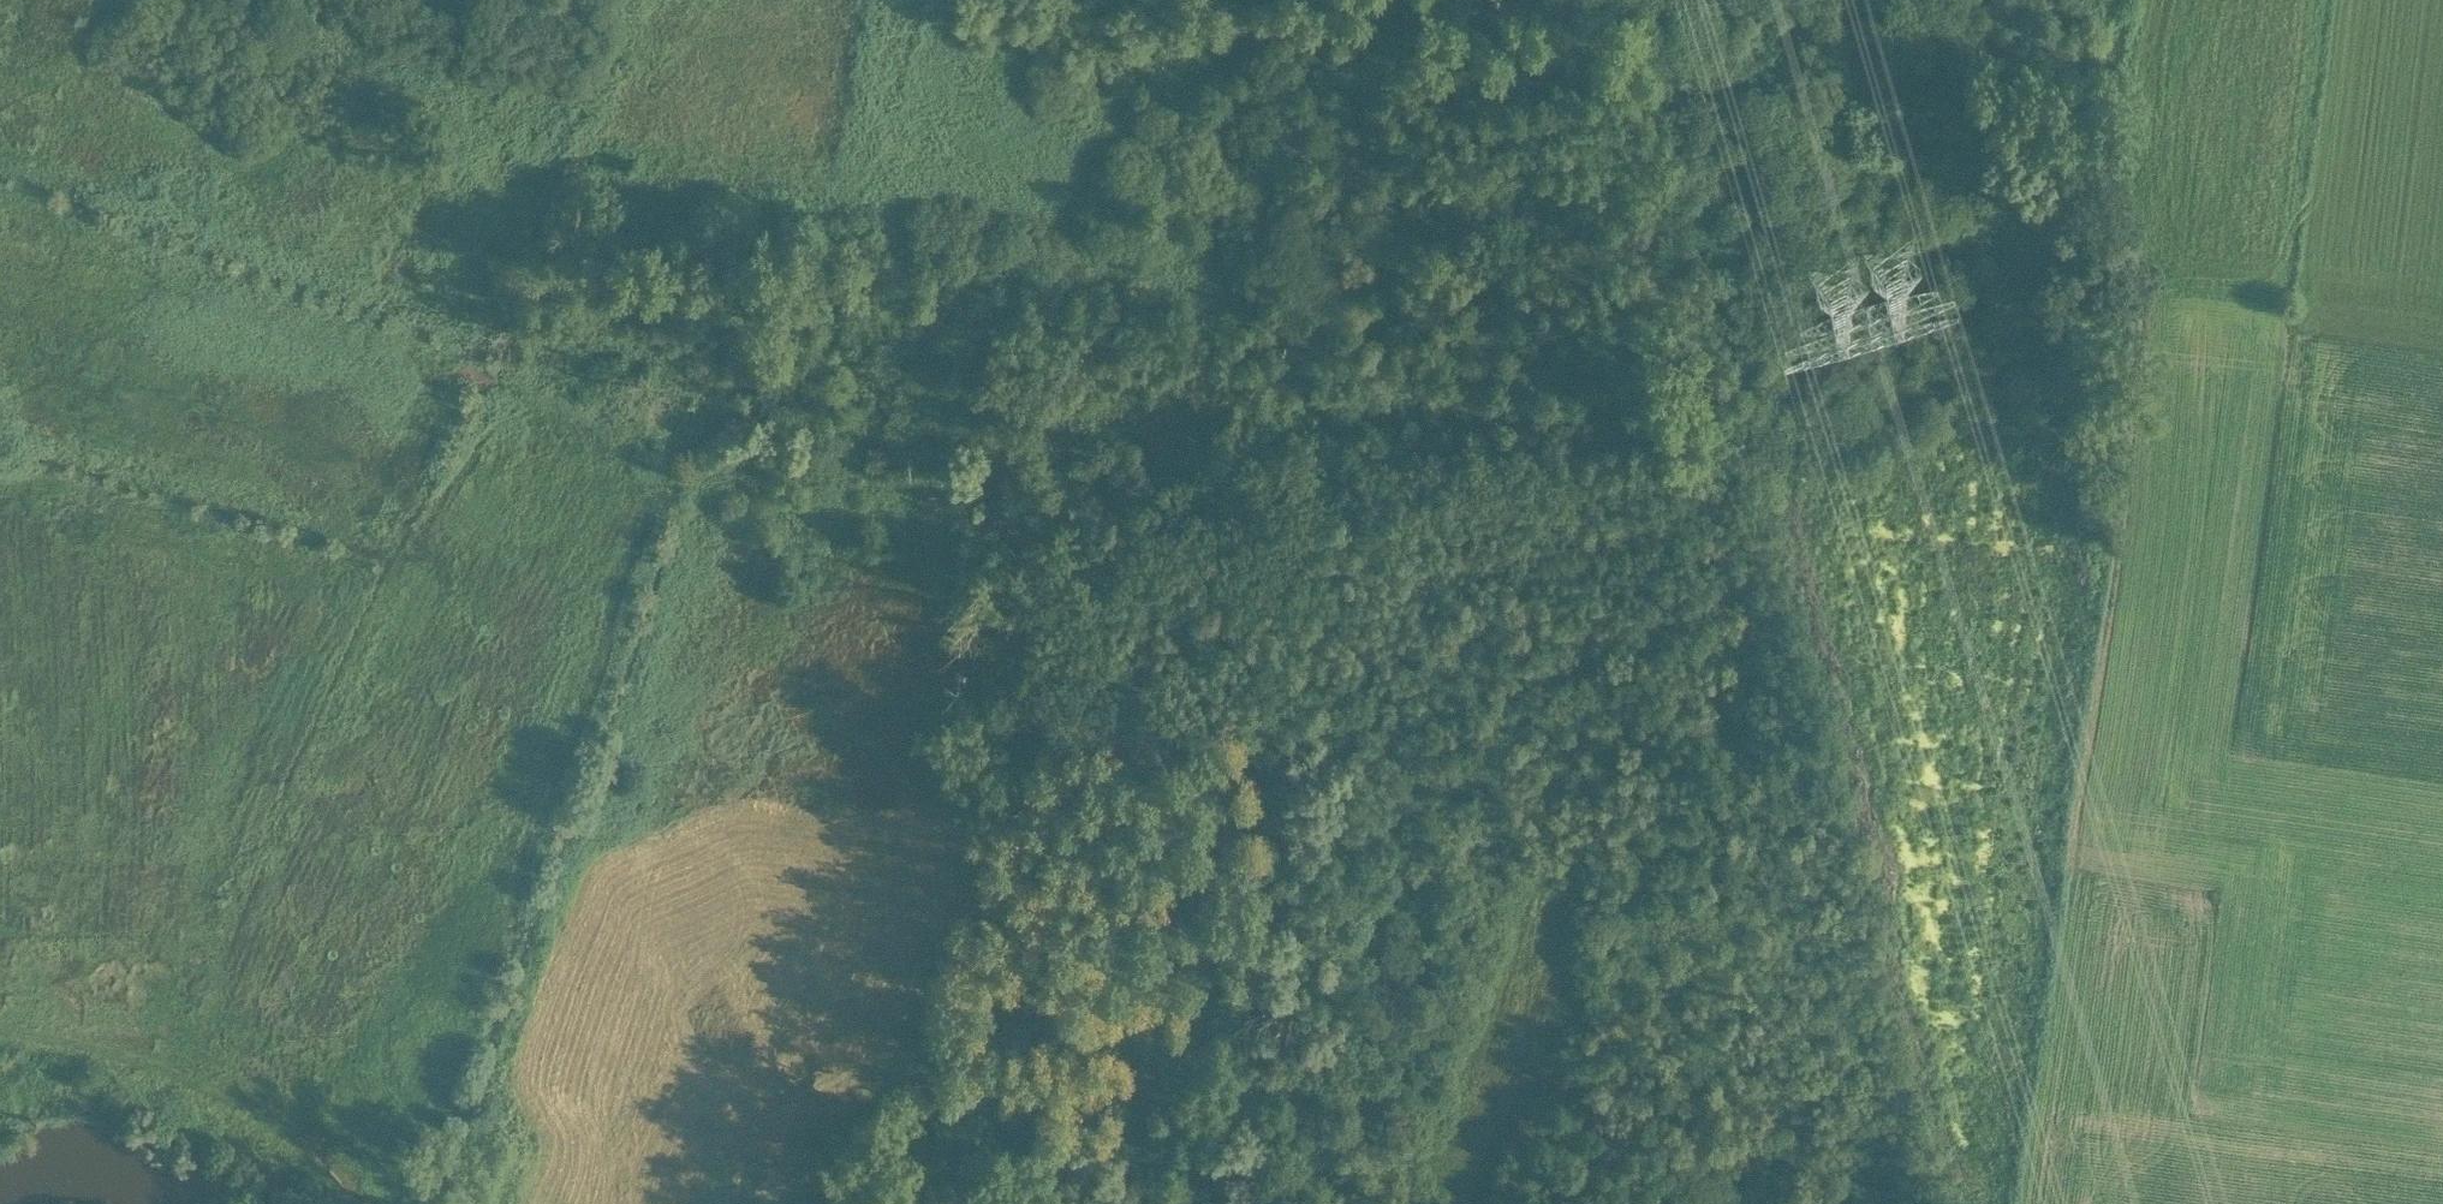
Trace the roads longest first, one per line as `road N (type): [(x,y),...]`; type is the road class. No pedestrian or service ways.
road 1 (track): [(0,1031),(158,1067),(369,1186),(377,1203)]
road 2 (track): [(840,1203),(878,1089),(981,1118)]

